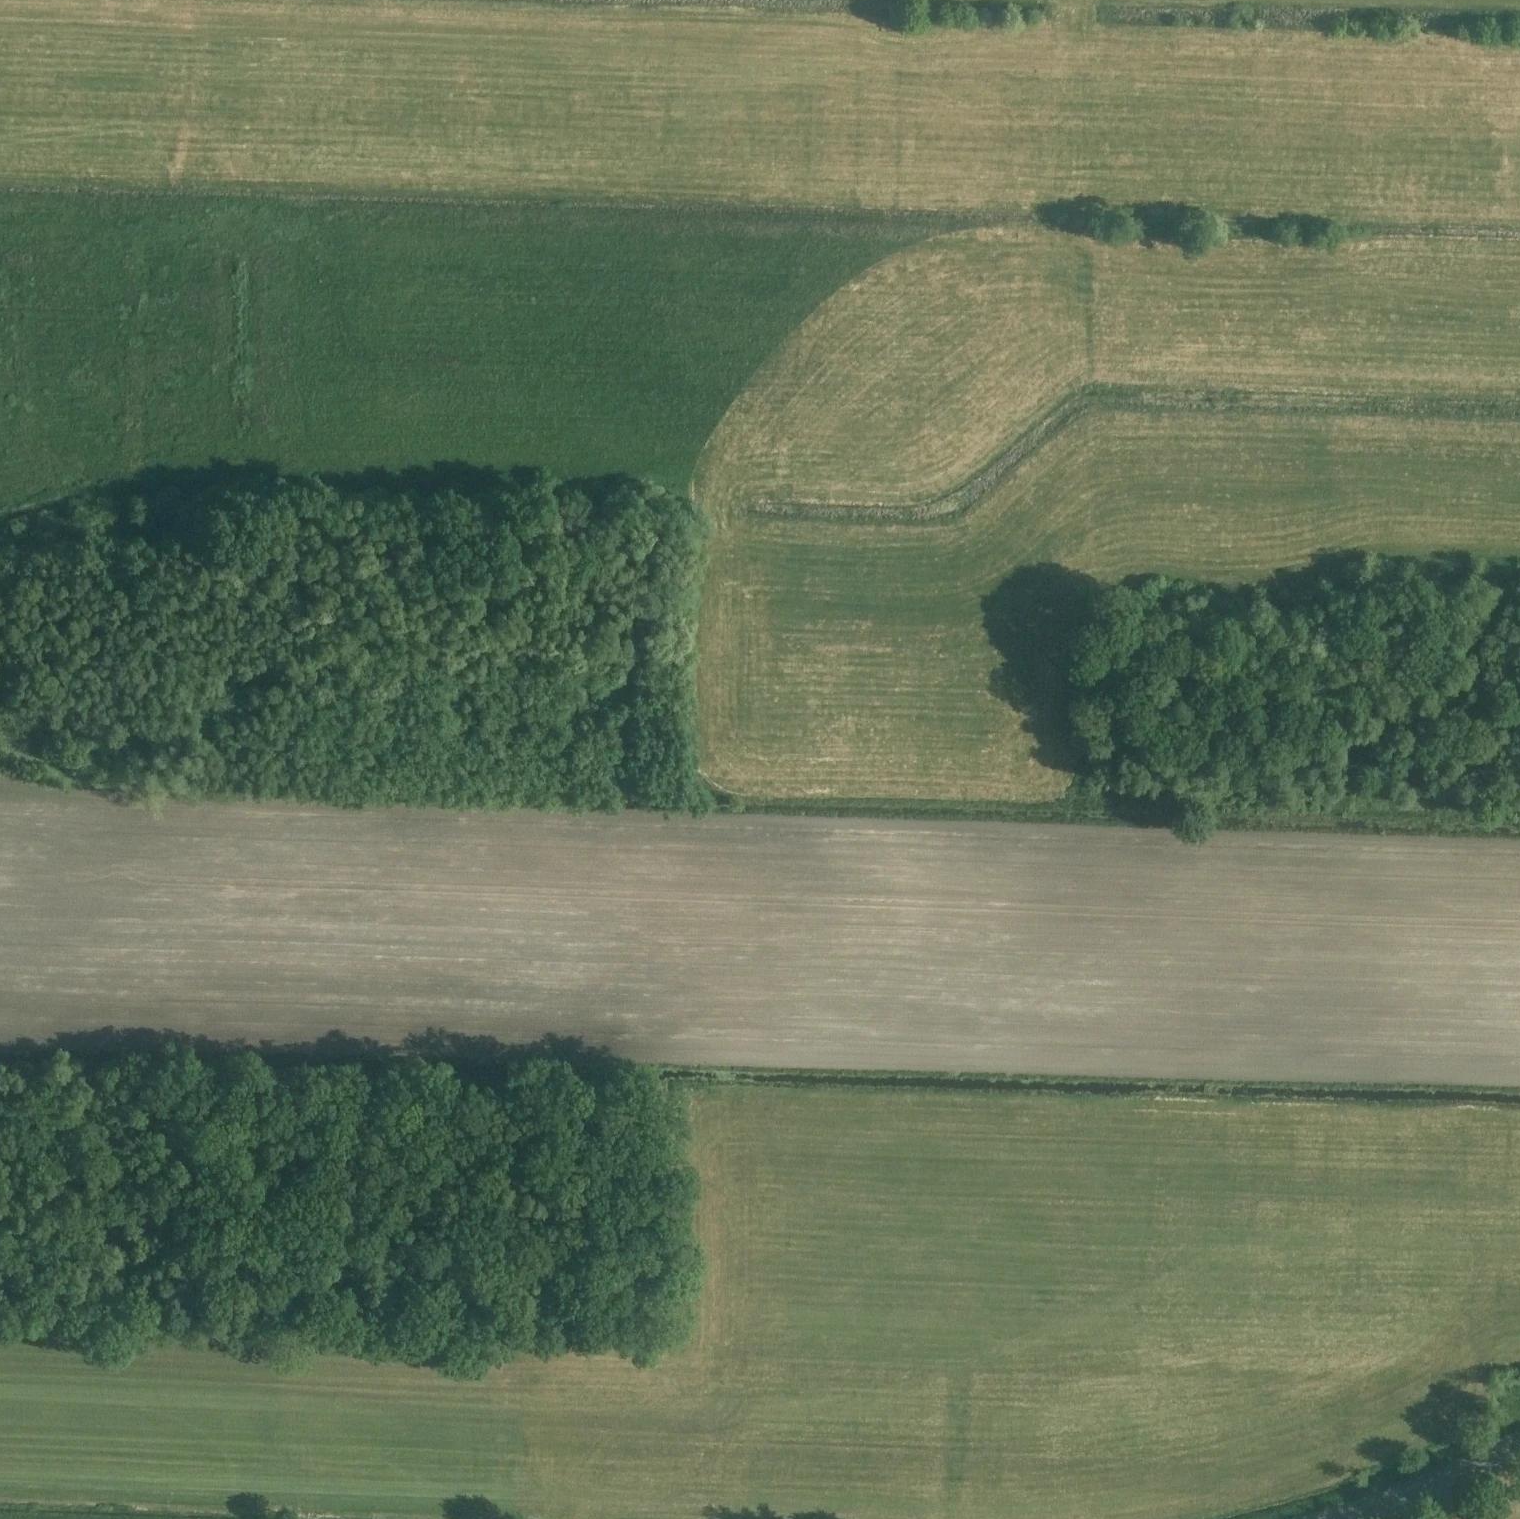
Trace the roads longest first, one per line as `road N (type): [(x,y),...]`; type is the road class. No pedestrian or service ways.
road 1 (tertiary): [(1335,1518),(1519,1445)]

